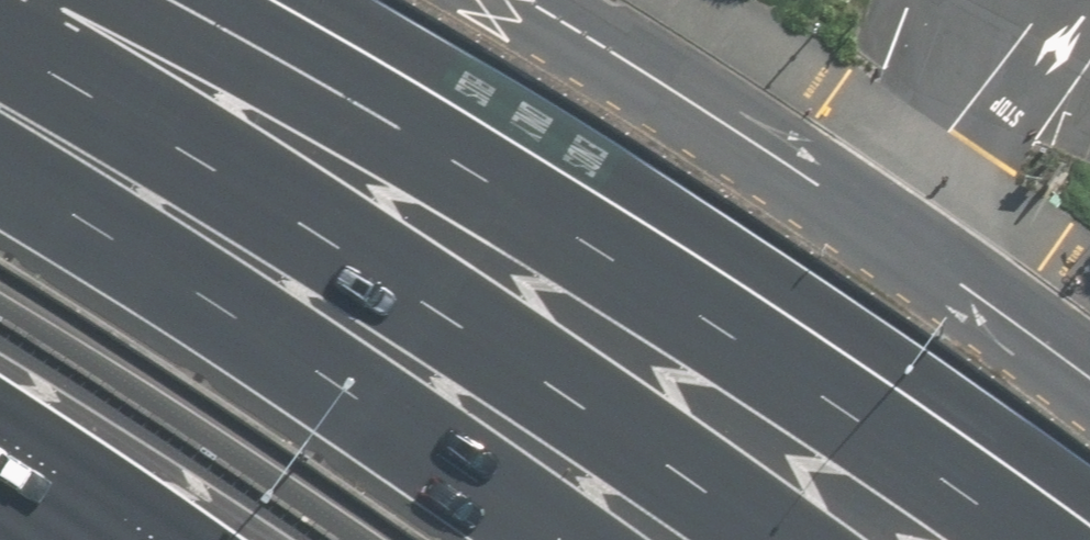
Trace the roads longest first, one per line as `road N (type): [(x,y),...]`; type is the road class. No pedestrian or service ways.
road 1 (motorway): [(115,0),(397,132),(1037,539)]
road 2 (motorway): [(0,104),(483,368),(759,539)]
road 3 (motorway): [(0,108),(575,539)]
road 4 (residential): [(531,0),(877,226),(1089,378)]
road 5 (motorway): [(364,539),(0,304)]
road 6 (motorway): [(147,539),(0,439)]

